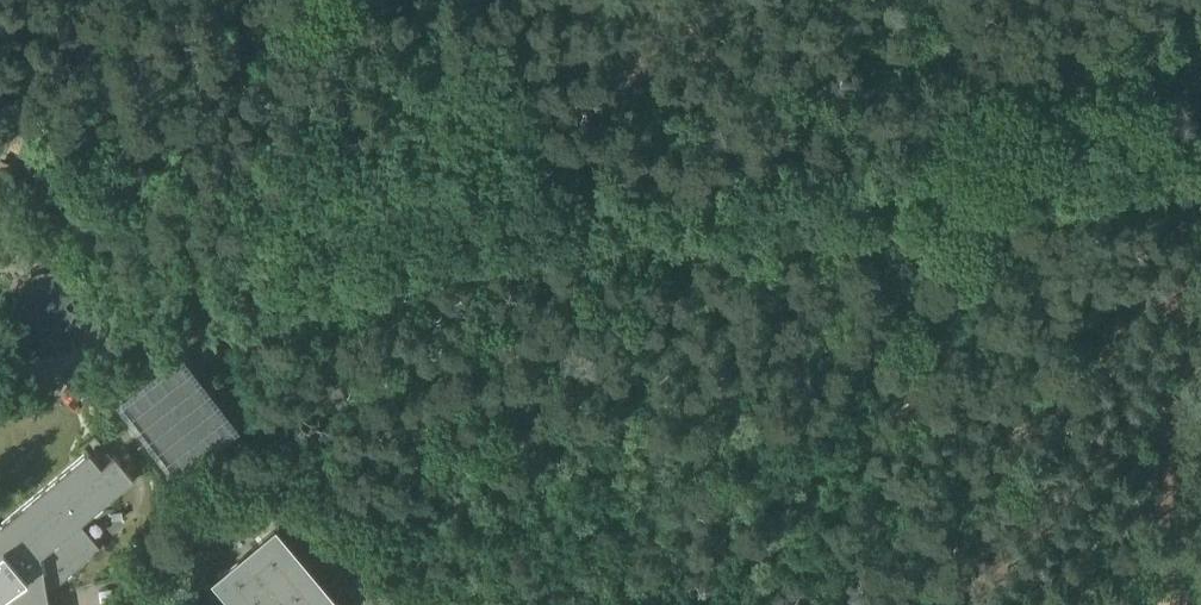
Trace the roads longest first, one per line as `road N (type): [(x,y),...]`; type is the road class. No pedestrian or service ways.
road 1 (track): [(92,353),(325,257),(427,226),(535,207),(958,184),(1200,136)]

